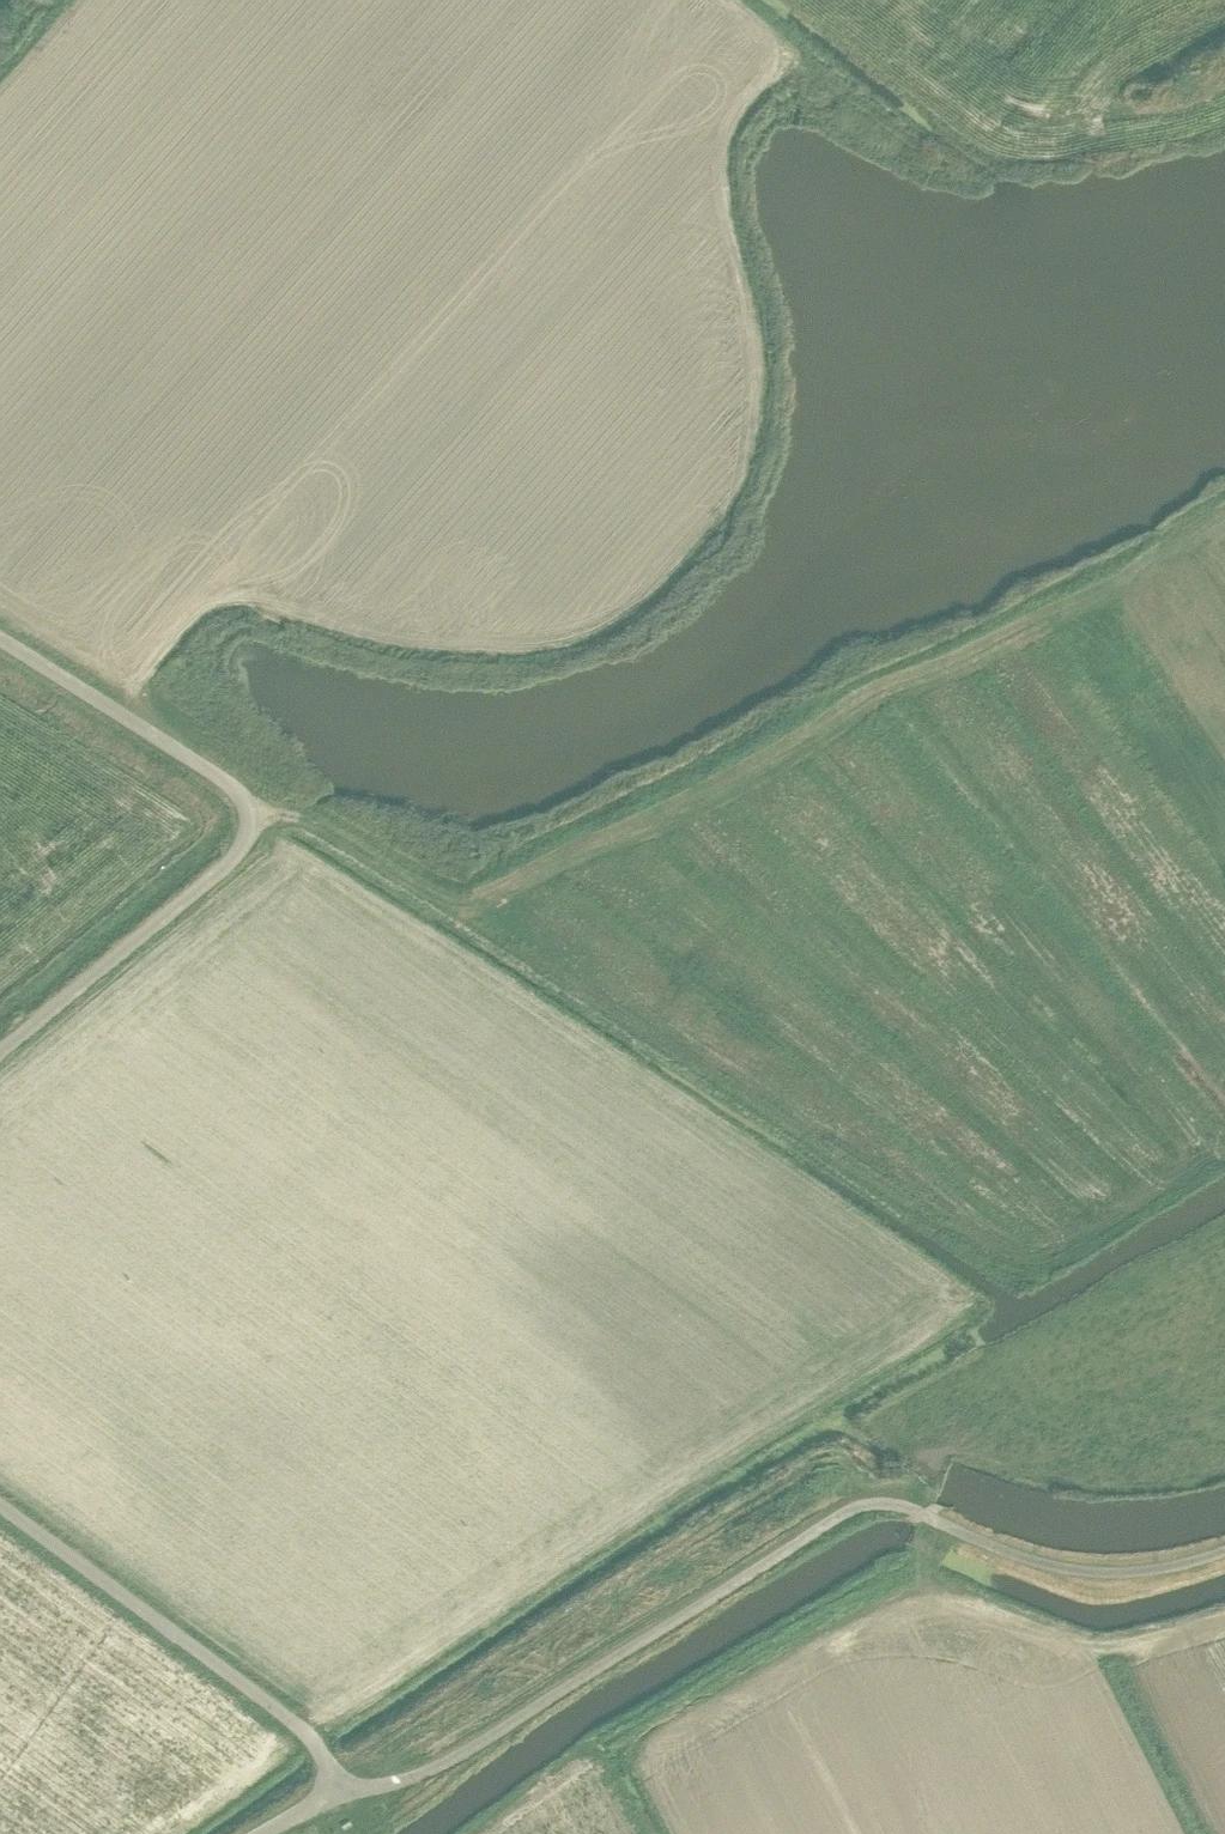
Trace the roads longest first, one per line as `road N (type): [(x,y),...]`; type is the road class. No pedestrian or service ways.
road 1 (track): [(1224,1552),(1157,1571),(1087,1573),(1028,1561),(897,1507),(854,1510),(452,1760),(376,1786),(329,1784)]
road 2 (unclassified): [(0,1053),(228,865),(252,816),(226,780),(0,639)]
road 3 (unclassified): [(264,1833),(323,1795),(329,1771),(314,1743),(0,1505)]
road 4 (track): [(545,854),(501,882),(429,894),(302,822),(252,816)]

